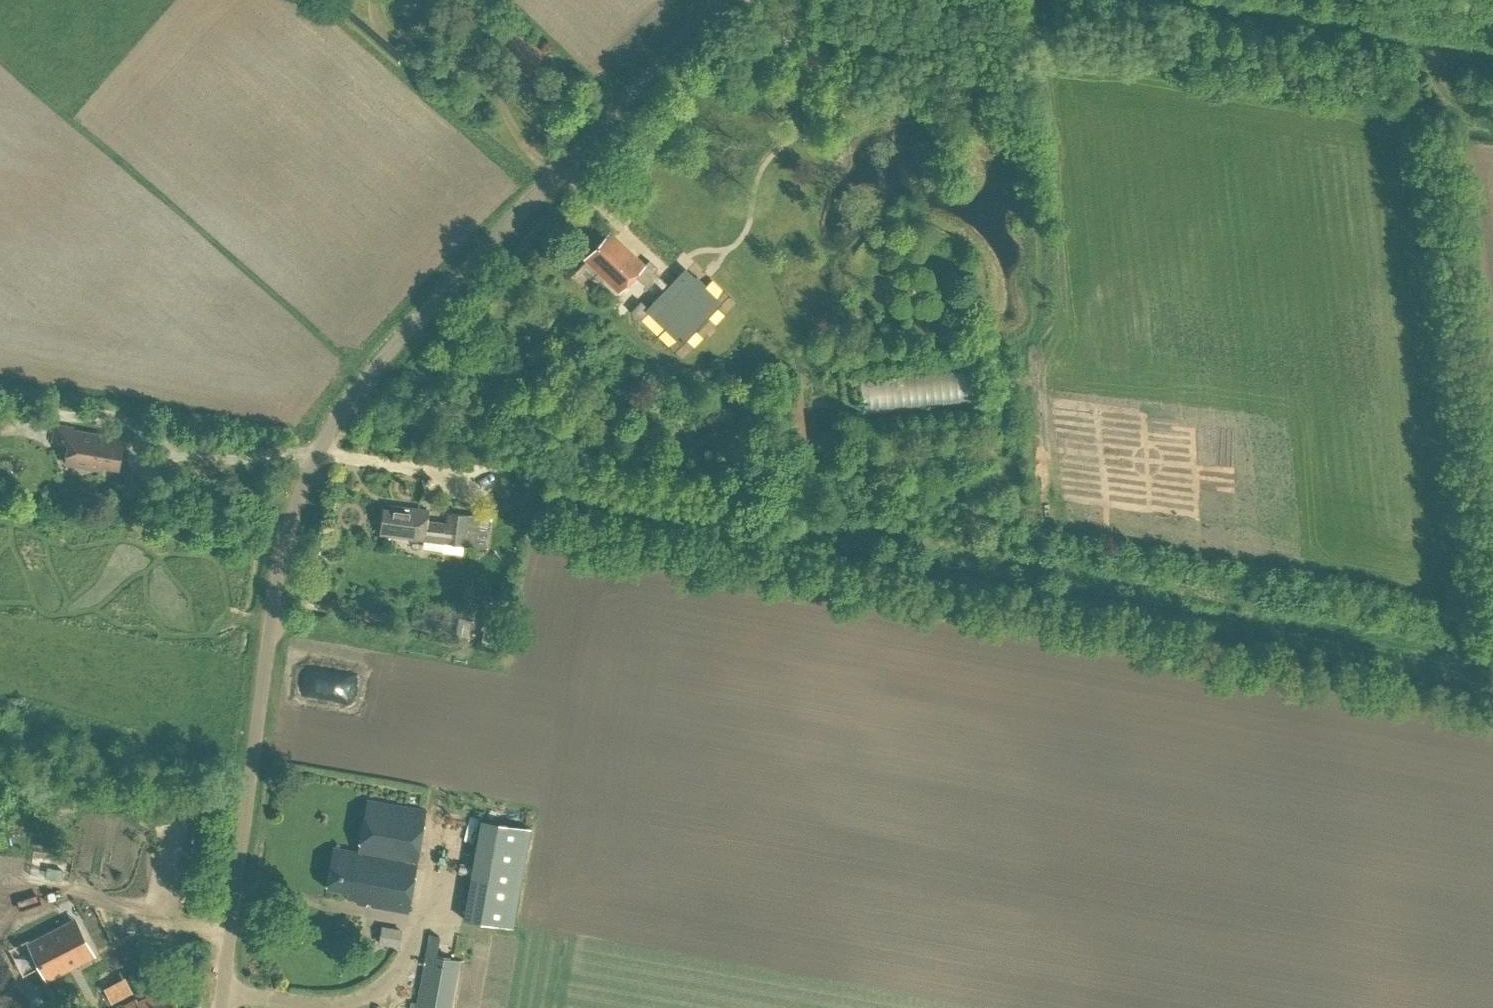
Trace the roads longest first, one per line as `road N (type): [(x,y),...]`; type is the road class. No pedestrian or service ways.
road 1 (unclassified): [(216,1007),(274,591),(292,515),(322,446),(352,391),(720,0)]

